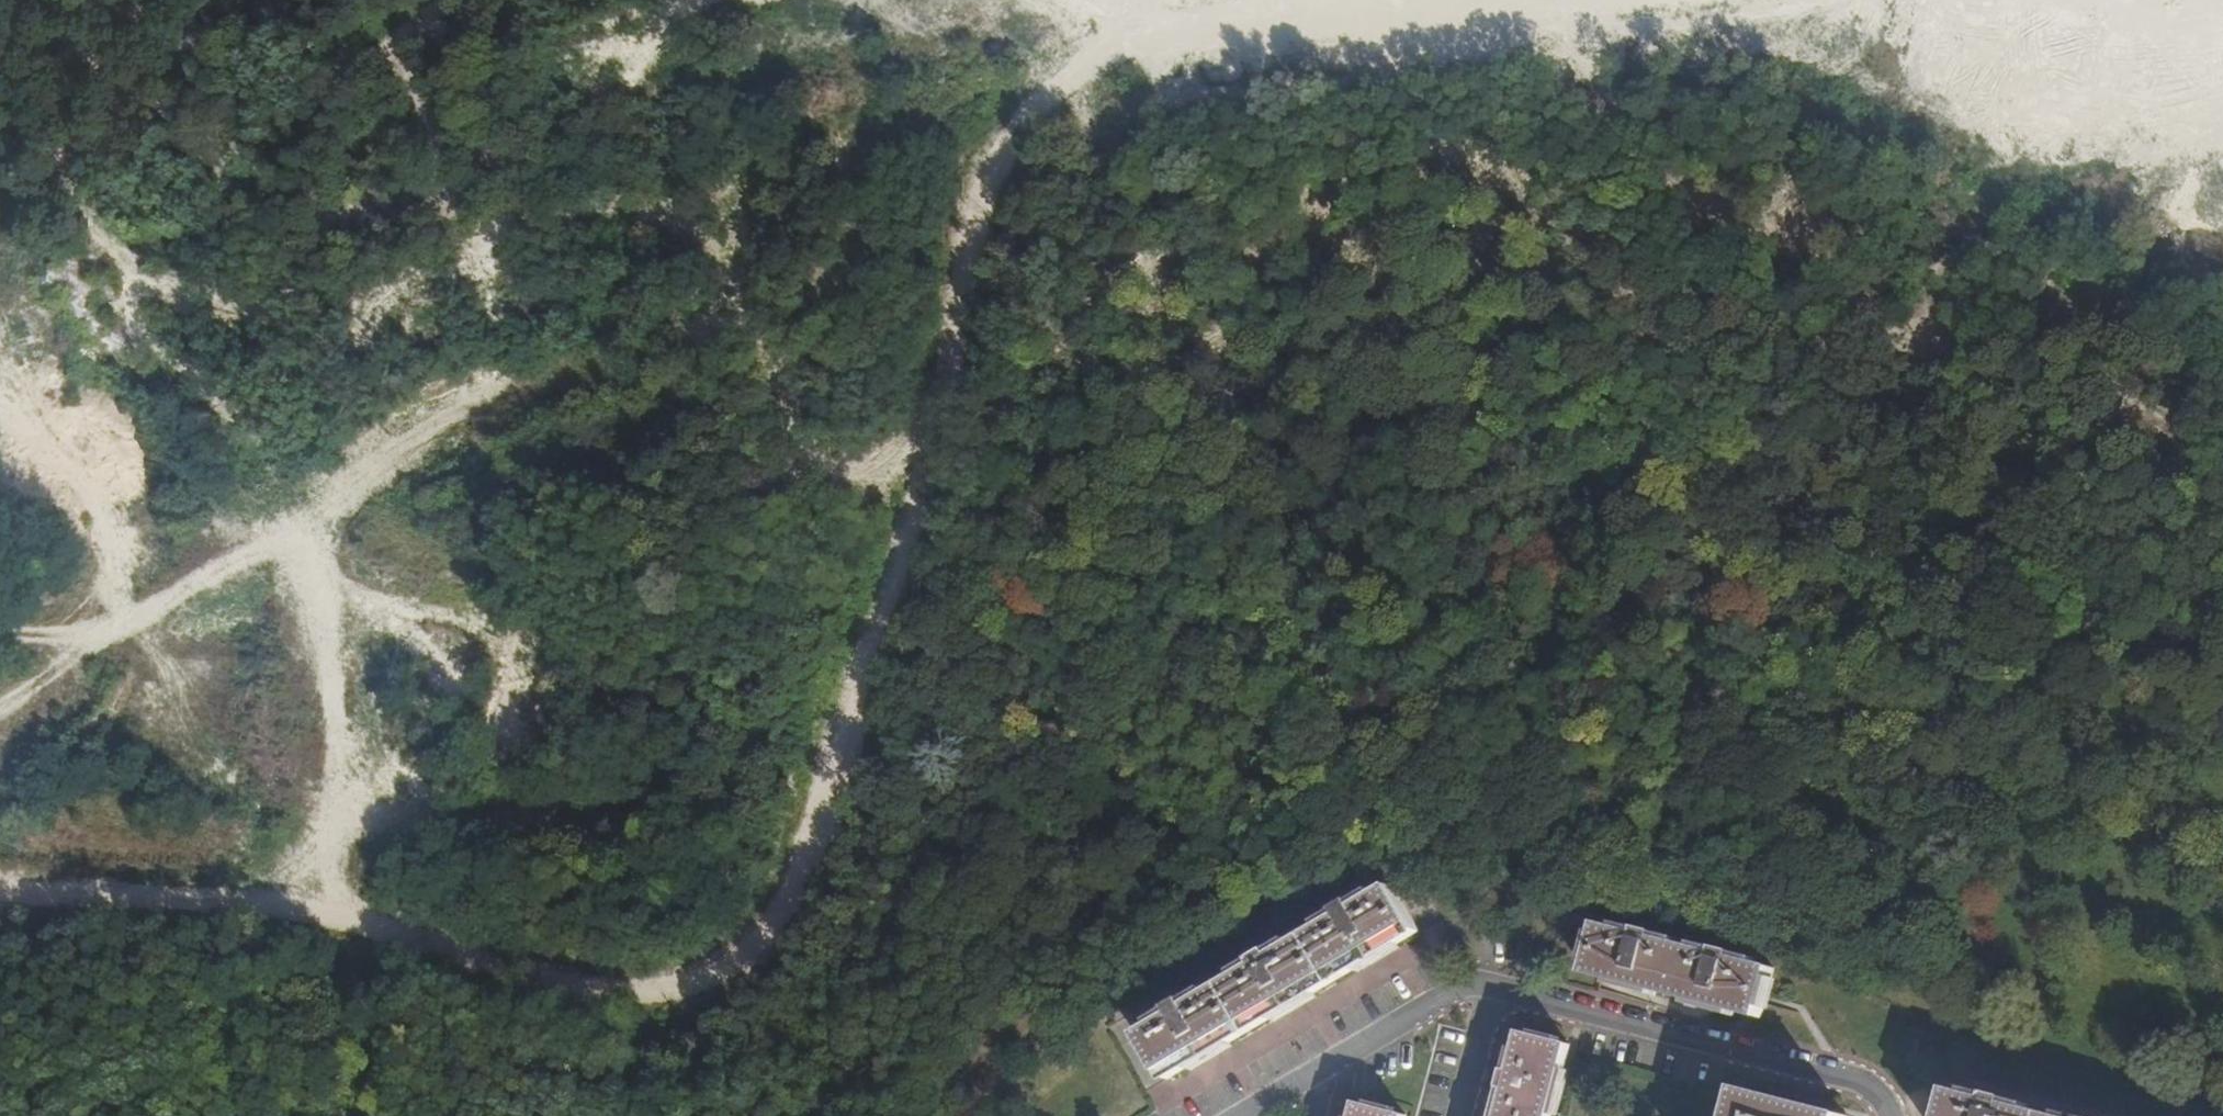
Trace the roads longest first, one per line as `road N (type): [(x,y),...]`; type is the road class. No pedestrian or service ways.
road 1 (track): [(1487,0),(1145,33),(1061,72),(1009,120),(979,168),(917,491),(786,908),(739,965),(667,995),(583,992),(374,922),(0,890)]
road 2 (residential): [(1899,1115),(1895,1099),(1874,1084),(1499,986),(1471,986),(1254,1115)]
road 3 (track): [(0,796),(67,673),(132,637),(193,497),(165,437),(0,289)]

